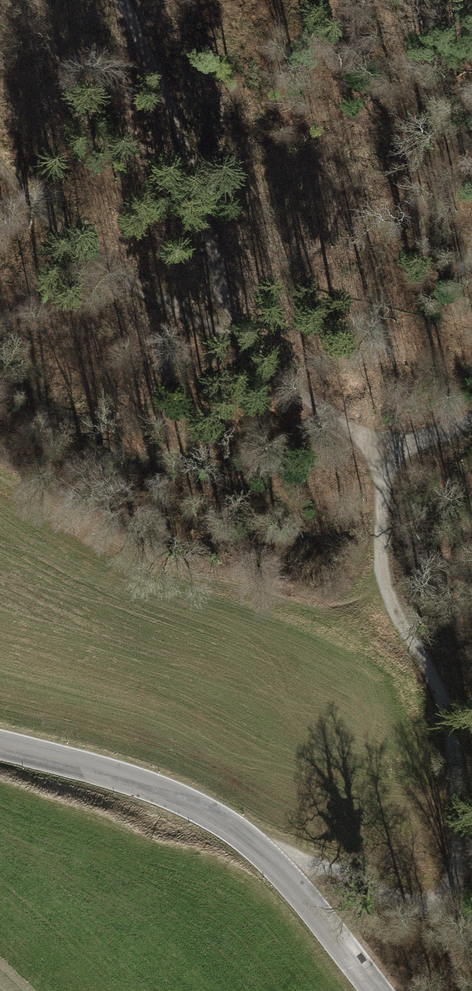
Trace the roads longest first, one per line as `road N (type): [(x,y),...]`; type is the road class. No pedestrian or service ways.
road 1 (track): [(382,462),(380,559),(453,743),(458,824),(437,866),(372,874),(293,847),(254,854)]
road 2 (tertiary): [(0,756),(192,813),(254,854),(373,990)]
road 3 (track): [(122,0),(174,107),(233,330)]
road 4 (track): [(233,330),(133,286),(0,165)]
road 5 (track): [(382,462),(233,330)]

